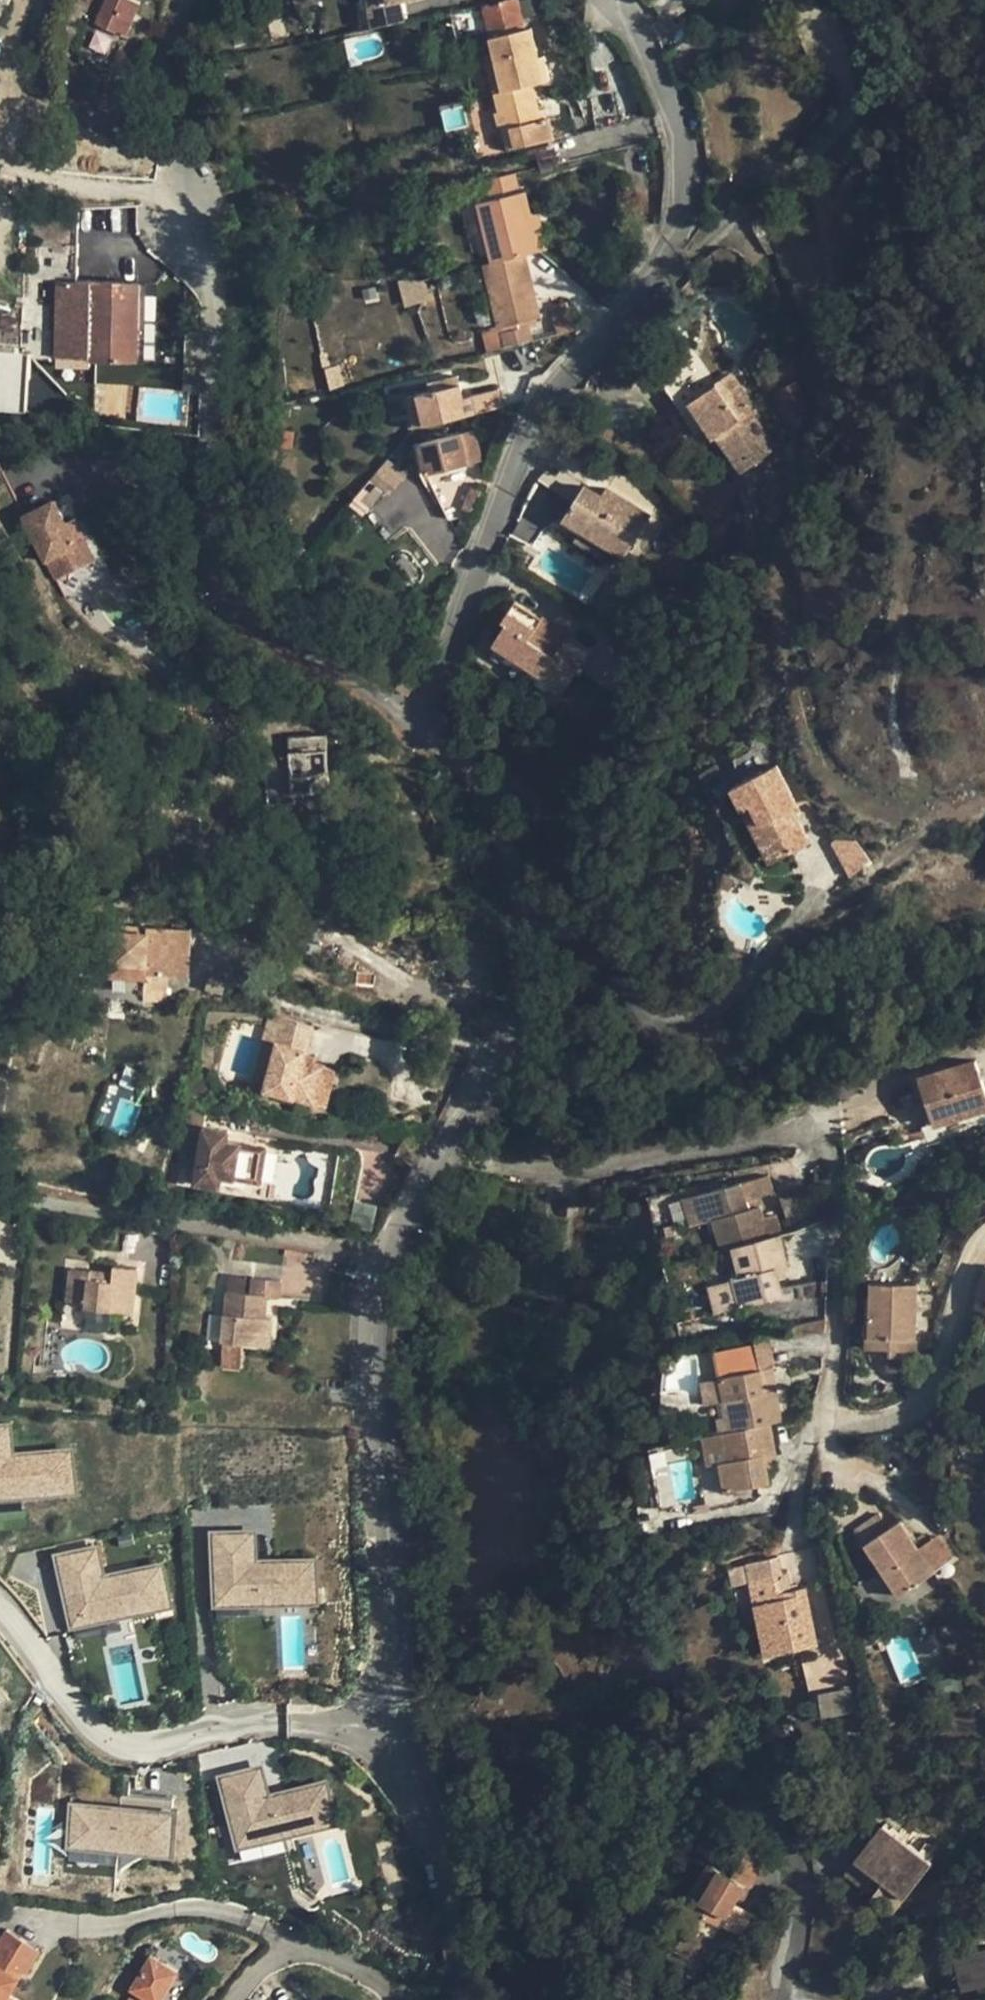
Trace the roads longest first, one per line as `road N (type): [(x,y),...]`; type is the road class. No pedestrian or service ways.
road 1 (residential): [(453,1143),(393,1251),(379,1328),(396,1711),(450,1875),(457,1999)]
road 2 (residential): [(189,0),(168,46),(215,342),(214,541),(252,610),(316,660),(384,699),(416,737)]
road 3 (residential): [(620,0),(681,137),(683,195),(670,269),(543,400),(416,737)]
road 4 (residential): [(453,1143),(507,1164),(575,1174),(770,1136),(828,1137),(837,1286),(832,1403)]
road 5 (residential): [(416,737),(471,813),(485,860),(493,1008),(453,1143)]

